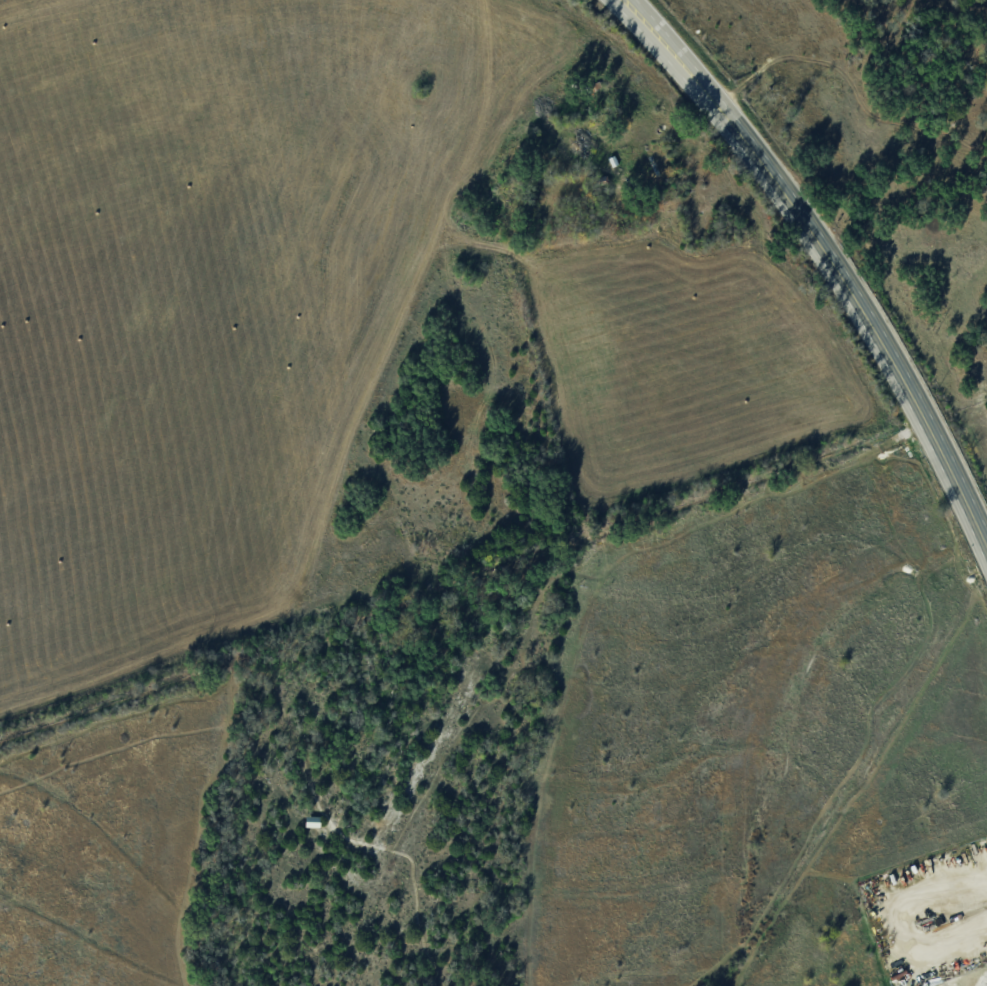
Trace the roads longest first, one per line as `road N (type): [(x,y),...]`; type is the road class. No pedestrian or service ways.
road 1 (secondary): [(986,552),(885,350),(821,249),(736,131),(622,0)]

